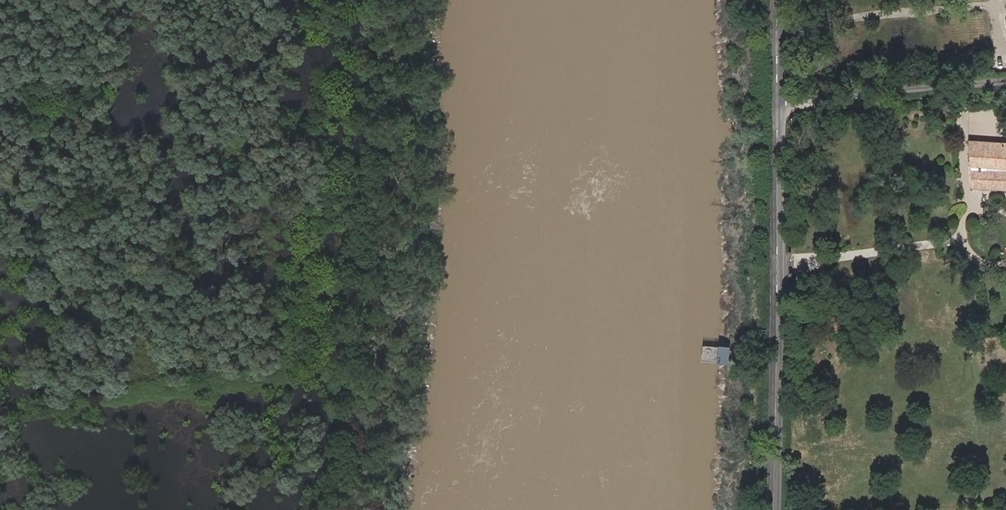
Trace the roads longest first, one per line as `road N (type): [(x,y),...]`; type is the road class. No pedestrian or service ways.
road 1 (track): [(335,509),(365,301),(377,0)]
road 2 (tertiary): [(782,109),(778,509)]
road 3 (unclassified): [(1005,83),(782,109)]

